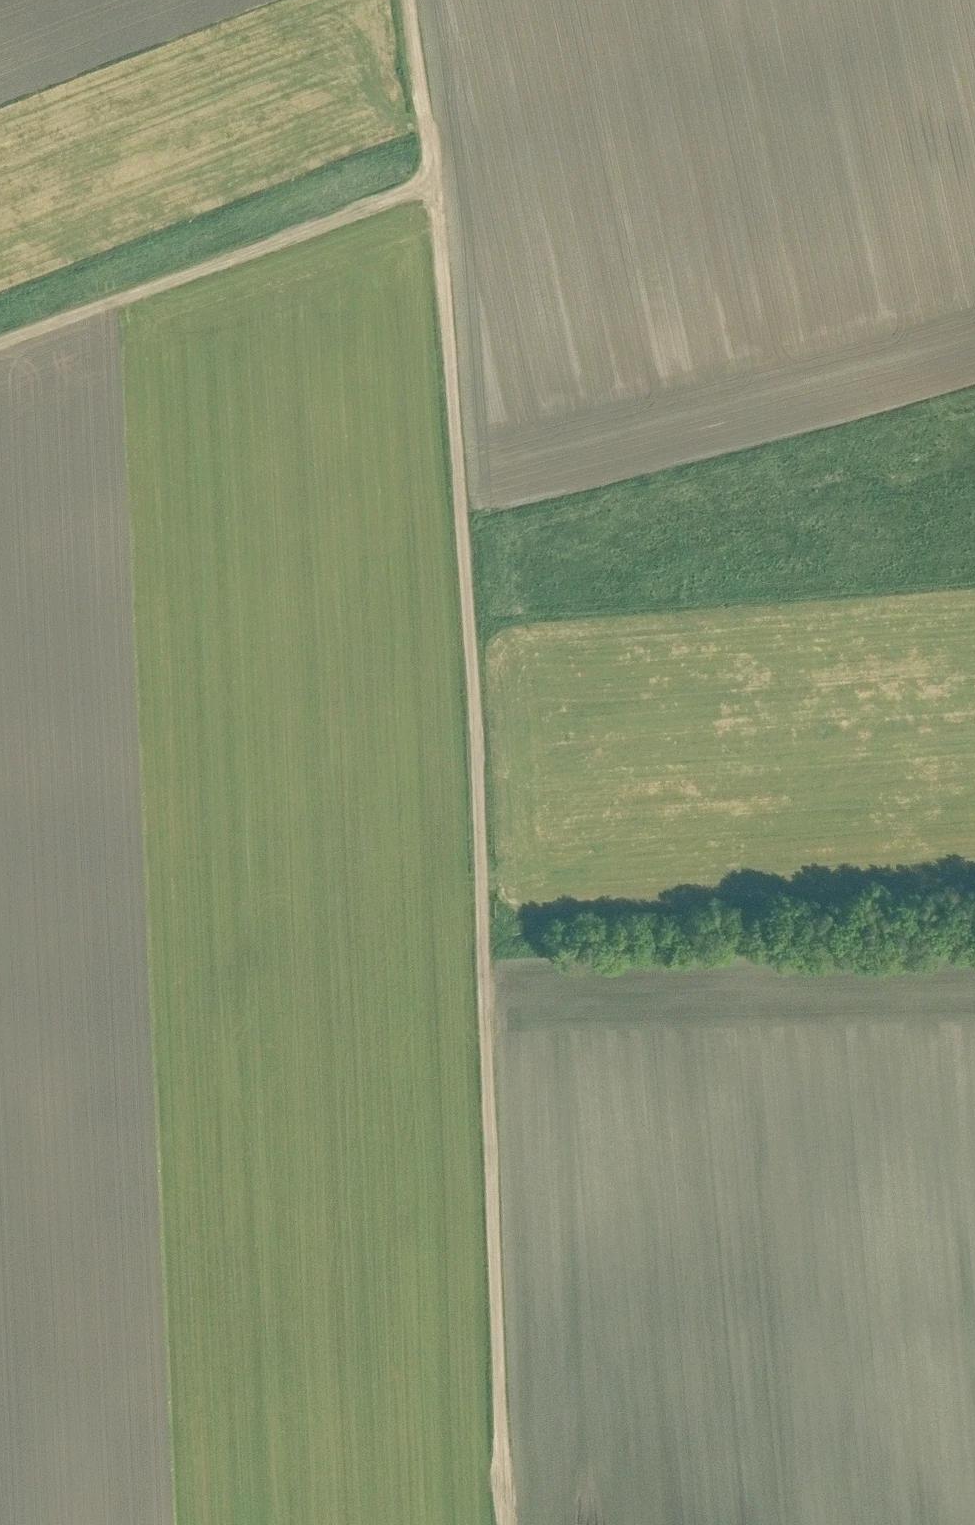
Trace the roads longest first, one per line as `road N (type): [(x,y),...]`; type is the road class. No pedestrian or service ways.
road 1 (track): [(507,1524),(472,674),(430,182)]
road 2 (track): [(430,182),(0,349)]
road 3 (track): [(430,182),(408,0)]

